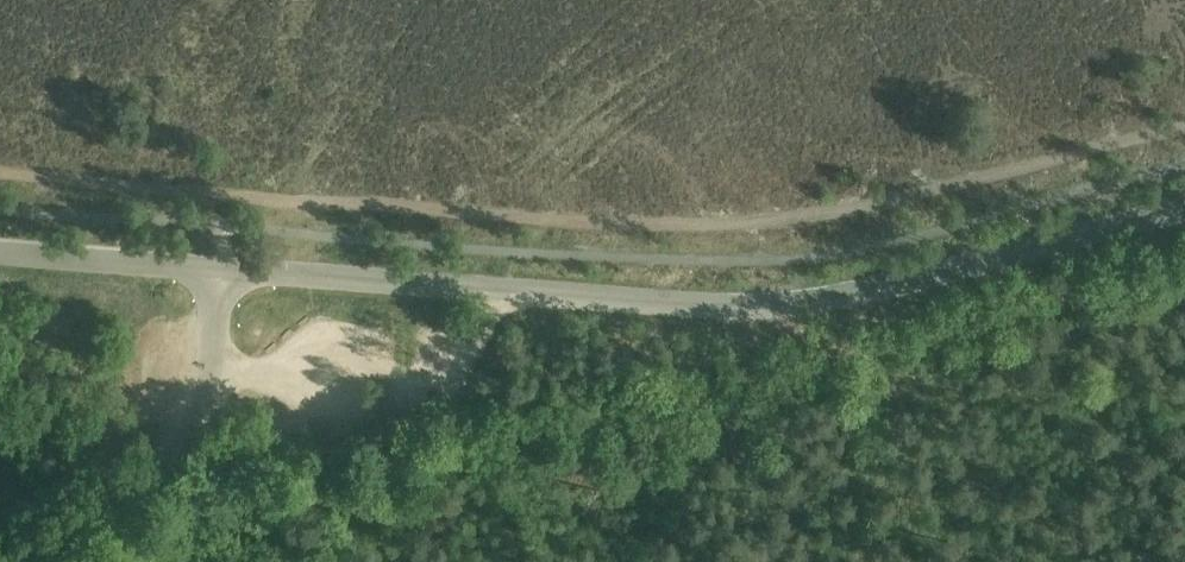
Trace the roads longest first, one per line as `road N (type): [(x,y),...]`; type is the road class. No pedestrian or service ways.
road 1 (tertiary): [(221,269),(804,304),(1184,211)]
road 2 (tertiary): [(21,561),(146,481),(187,443),(207,383),(221,269)]
road 3 (tertiary): [(221,269),(0,253)]
road 4 (track): [(240,561),(187,443)]

